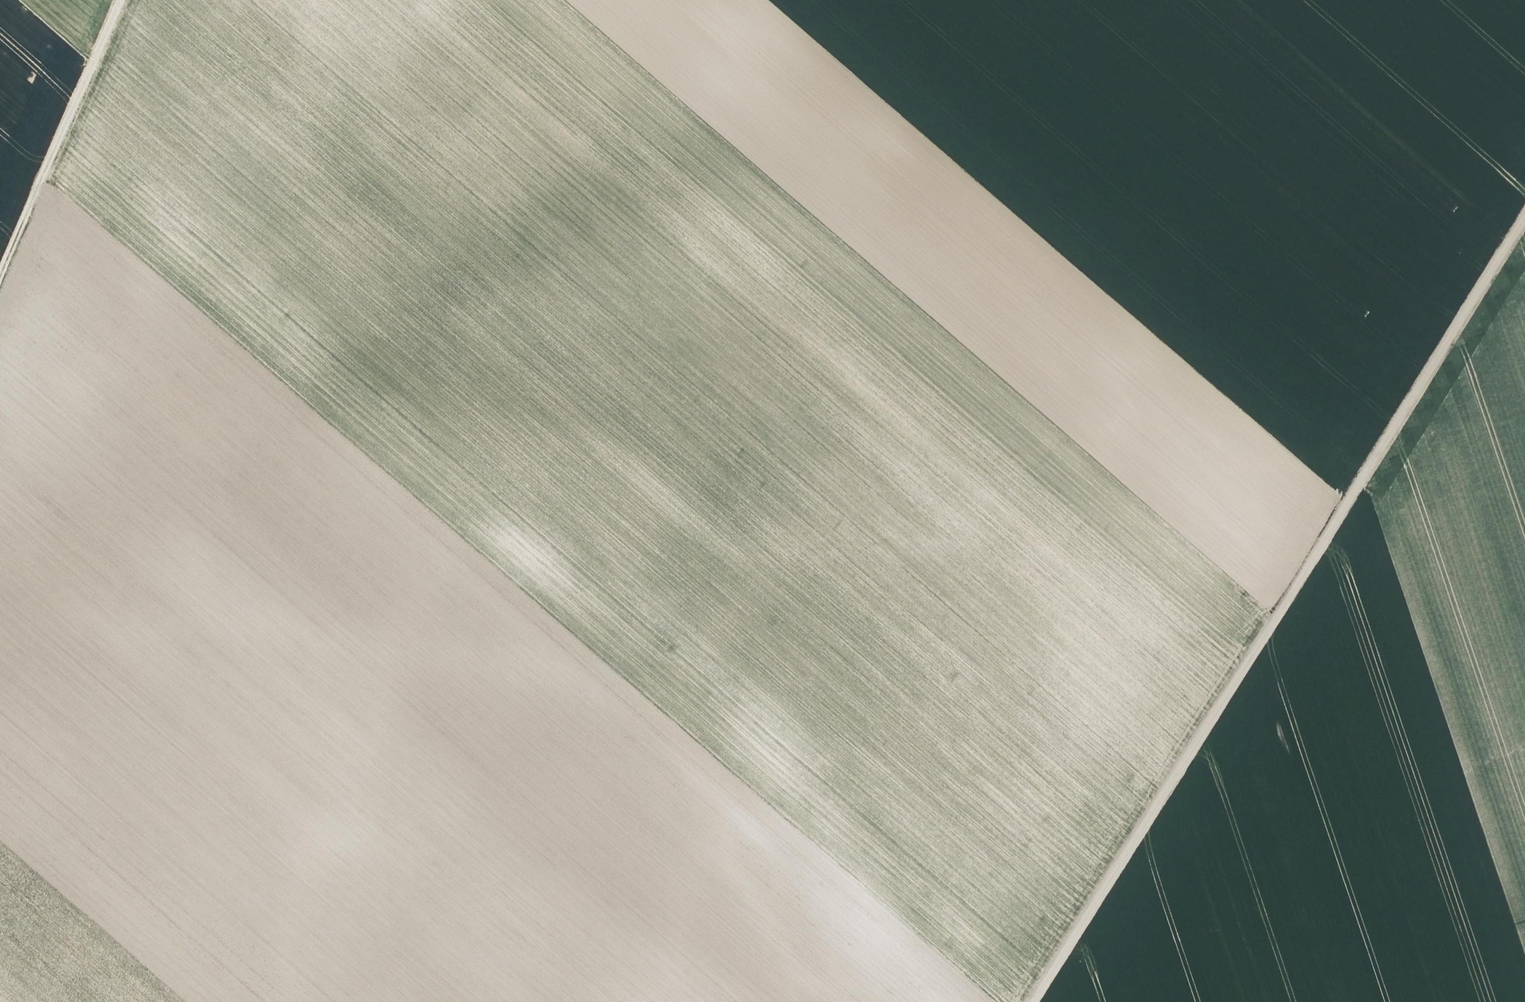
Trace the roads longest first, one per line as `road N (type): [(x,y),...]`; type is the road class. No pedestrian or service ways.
road 1 (track): [(1032,1001),(1524,216)]
road 2 (track): [(121,0),(0,280)]

